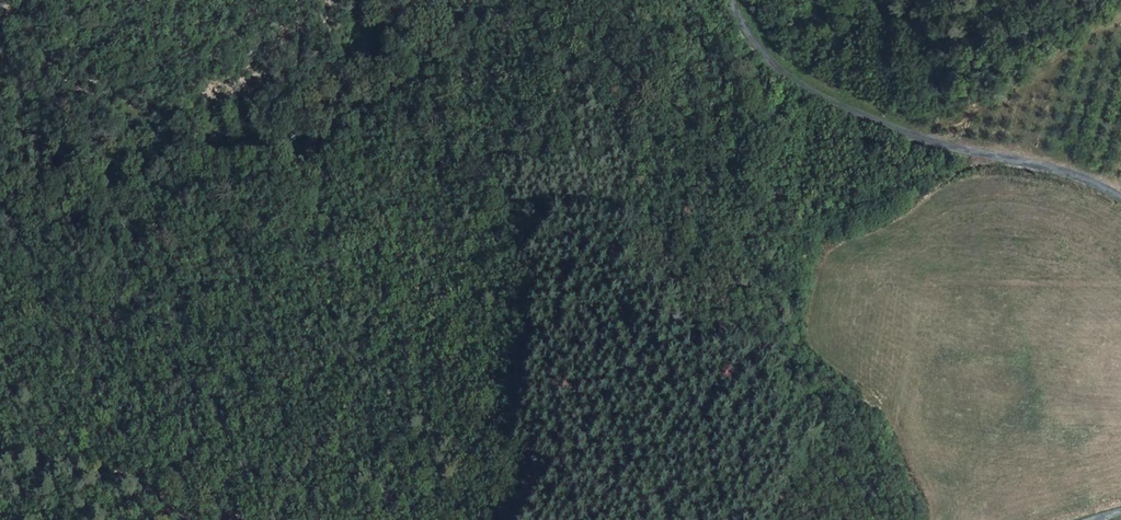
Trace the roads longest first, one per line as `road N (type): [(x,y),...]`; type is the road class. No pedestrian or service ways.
road 1 (unclassified): [(1120,198),(1038,160),(973,152),(873,119),(789,78),(731,0)]

